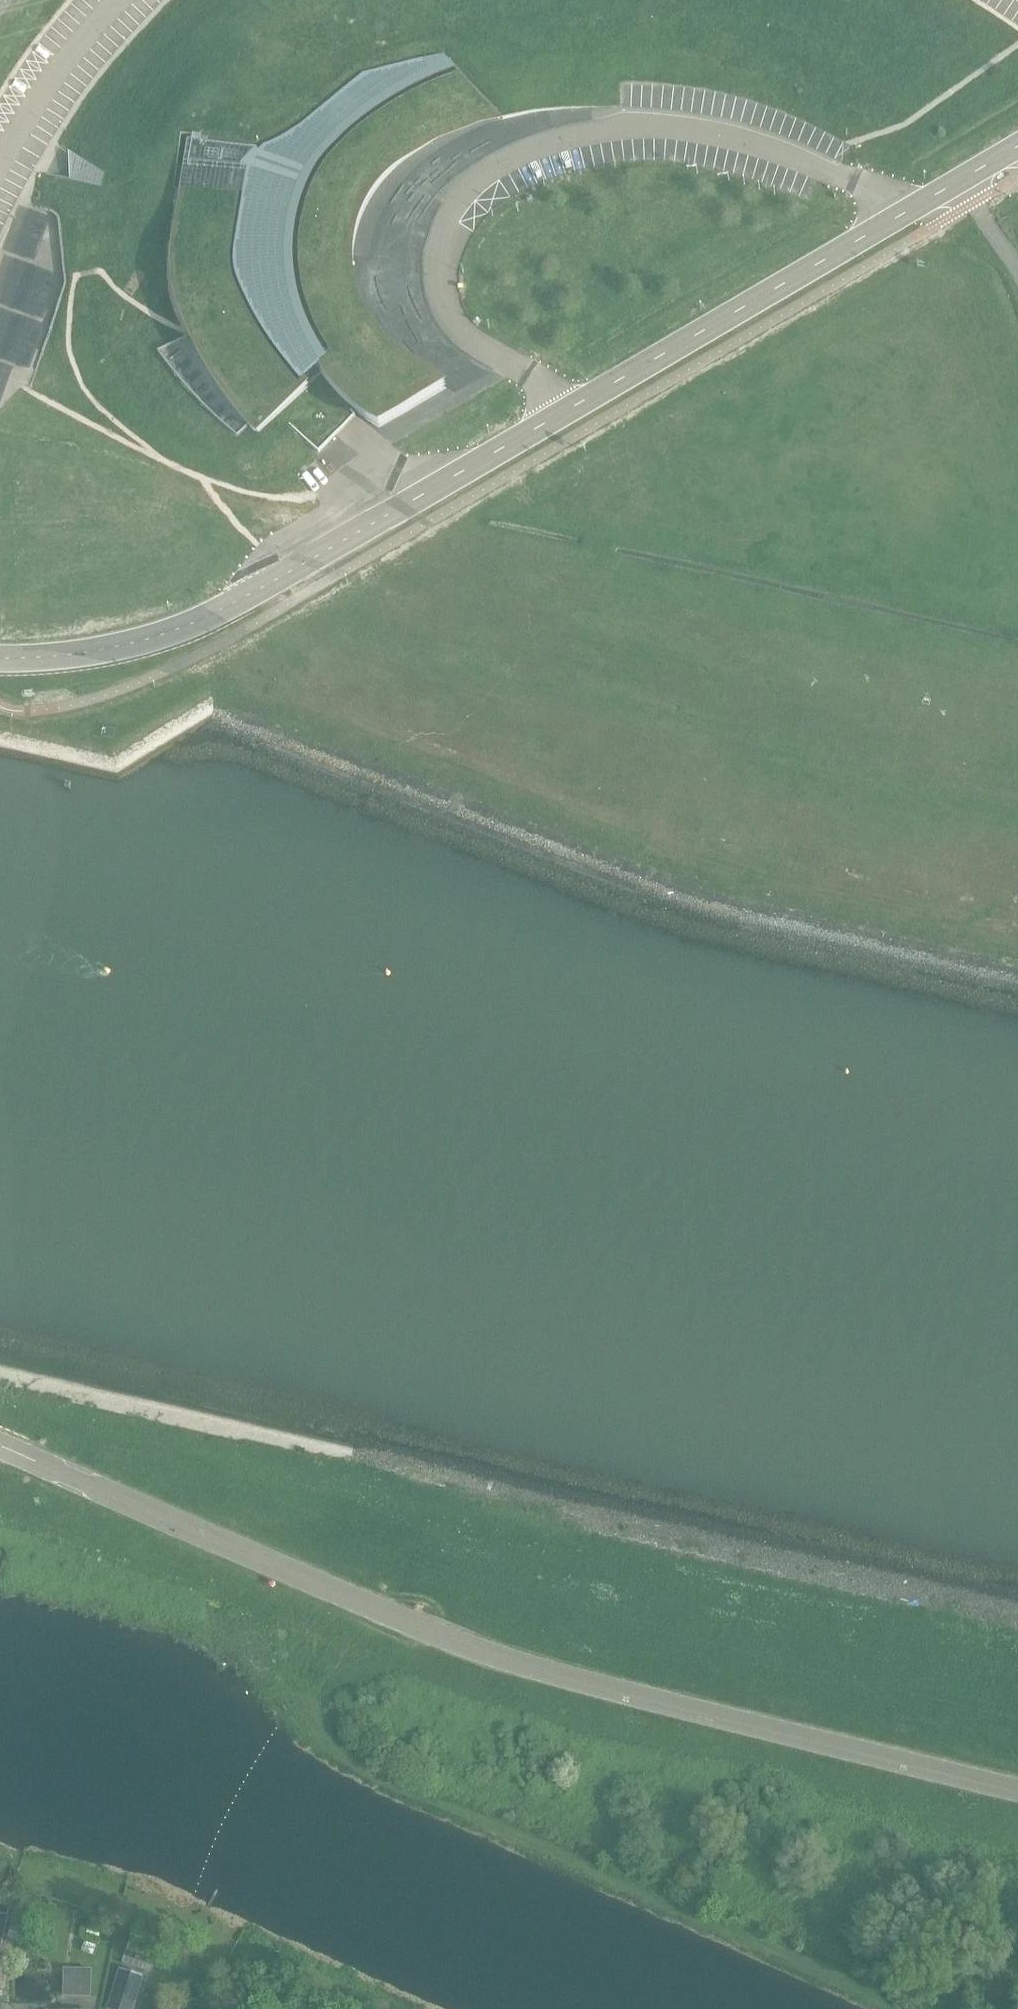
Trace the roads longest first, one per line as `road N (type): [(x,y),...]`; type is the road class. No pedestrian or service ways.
road 1 (unclassified): [(1017,146),(211,615),(116,646),(0,657)]
road 2 (unclassified): [(1017,1787),(529,1661),(0,1447)]

